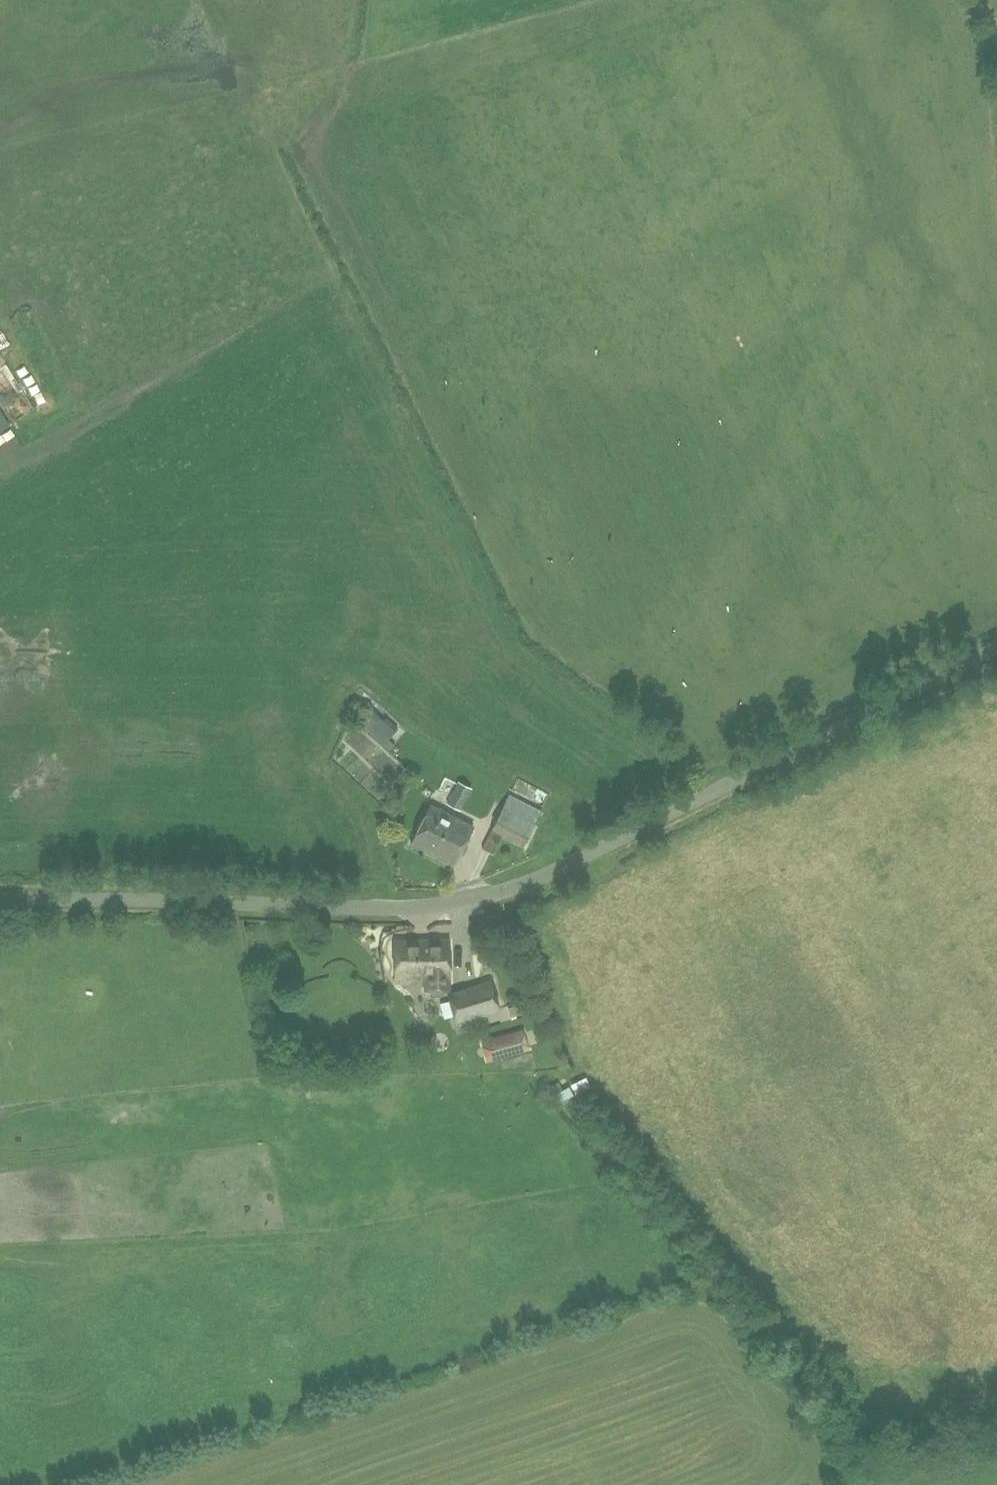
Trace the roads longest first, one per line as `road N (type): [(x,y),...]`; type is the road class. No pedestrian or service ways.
road 1 (unclassified): [(0,900),(385,908),(488,898),(572,864),(996,646)]

